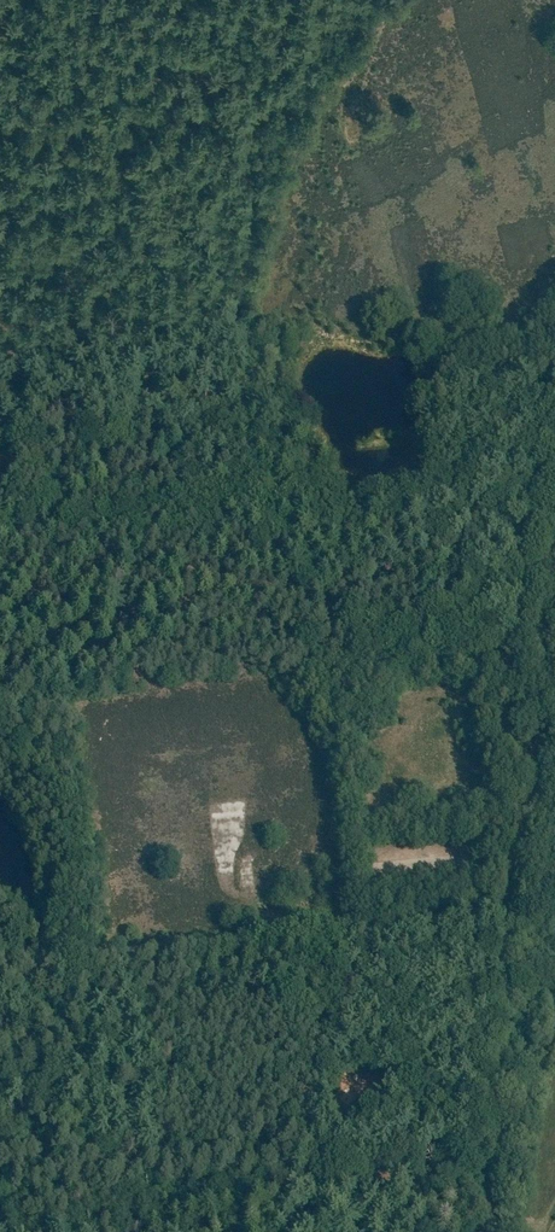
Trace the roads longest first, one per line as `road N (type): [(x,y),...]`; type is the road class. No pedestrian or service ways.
road 1 (unclassified): [(484,1231),(554,530)]
road 2 (track): [(514,910),(134,951),(38,955),(0,946)]
road 3 (track): [(311,118),(0,127)]
road 4 (track): [(408,0),(311,118)]

